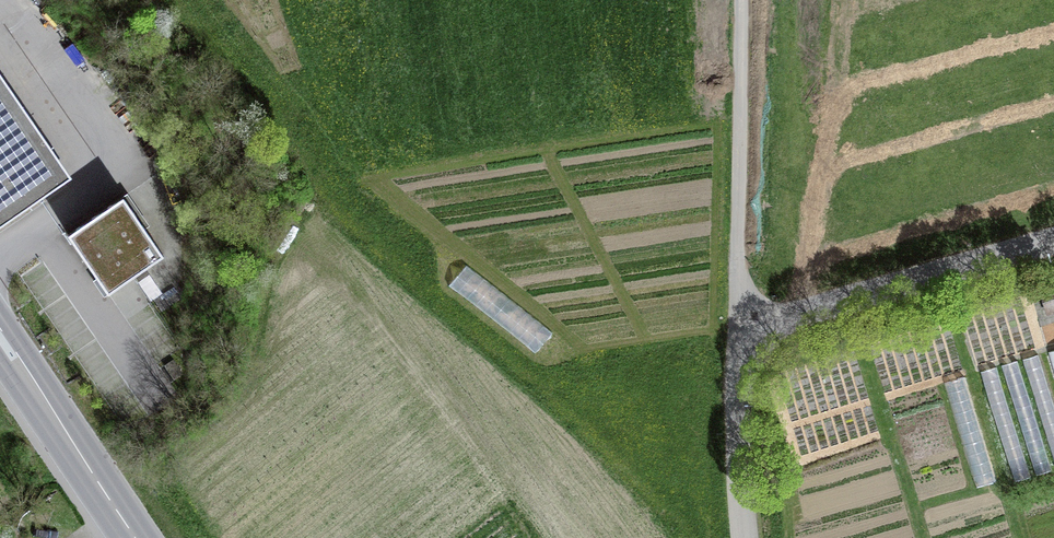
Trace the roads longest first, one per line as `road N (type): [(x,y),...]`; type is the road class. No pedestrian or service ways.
road 1 (unclassified): [(744,0),(743,328)]
road 2 (unclassified): [(1053,236),(895,274),(743,328)]
road 3 (residential): [(72,93),(129,179),(0,276)]
road 4 (primary): [(132,537),(0,340)]
road 5 (unclassified): [(743,328),(756,537)]

